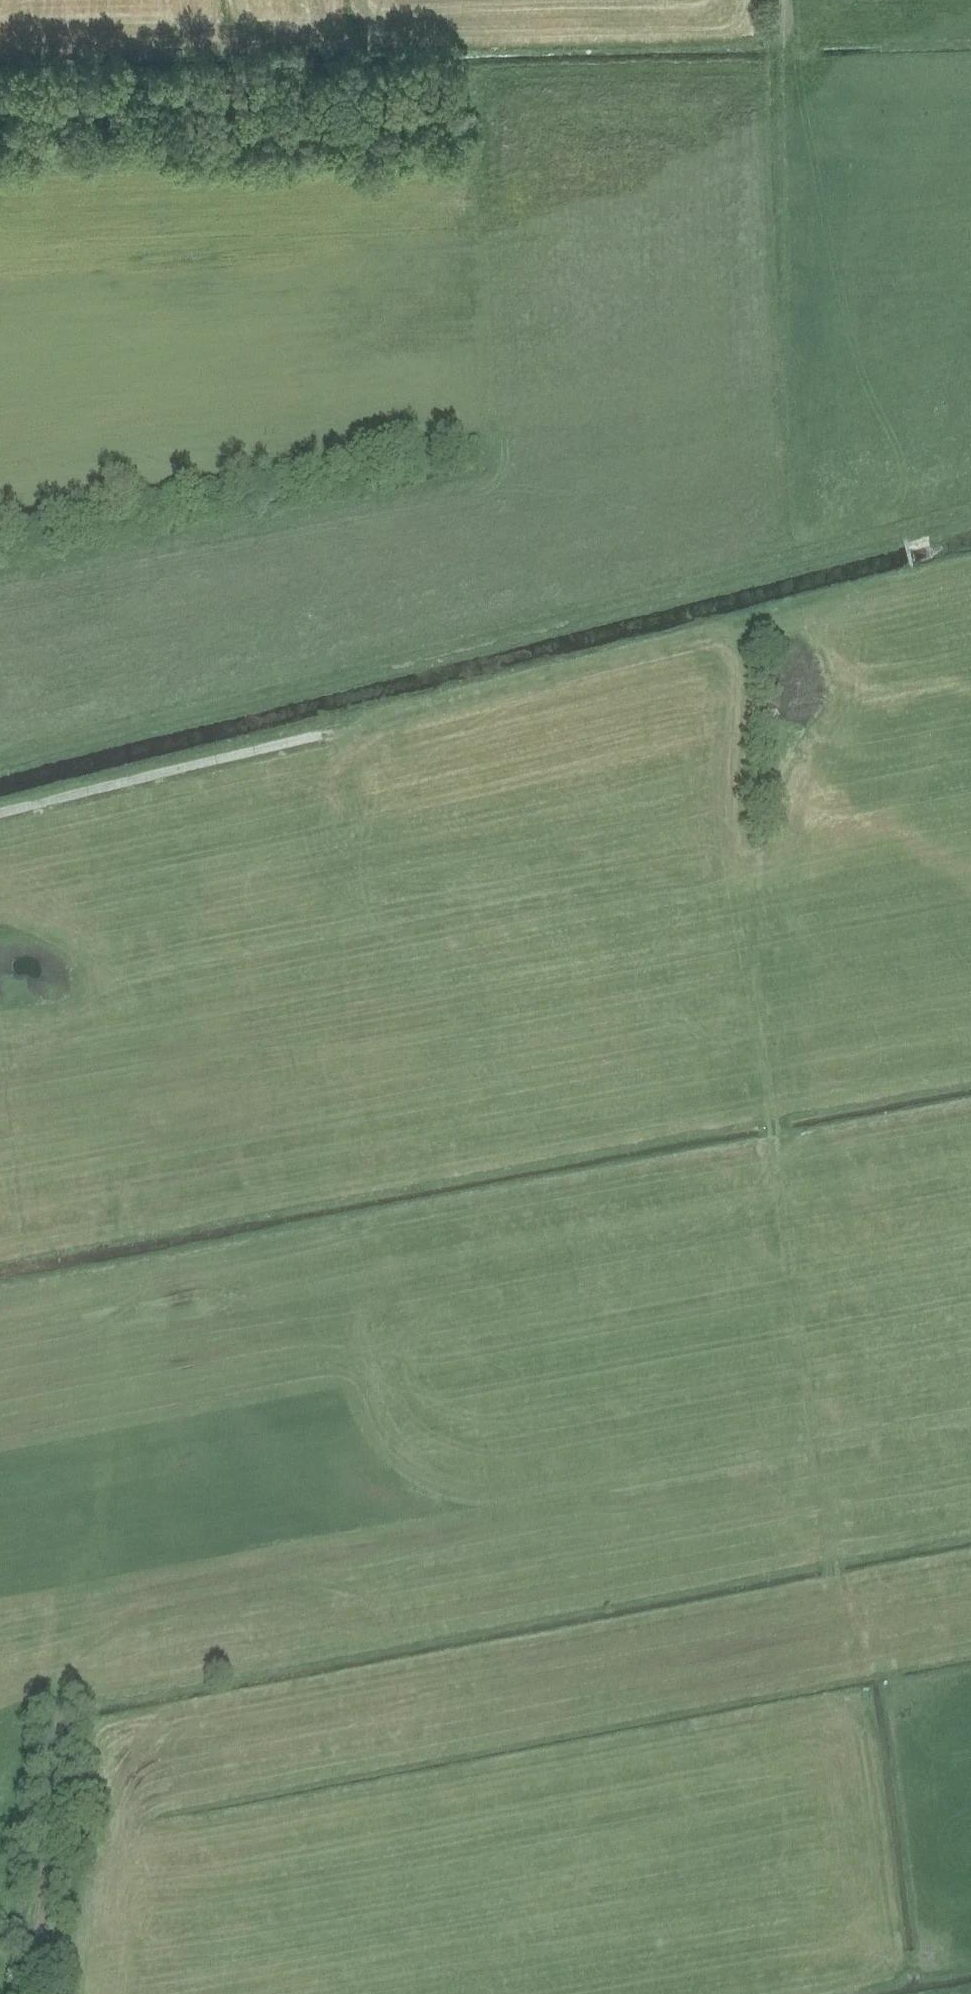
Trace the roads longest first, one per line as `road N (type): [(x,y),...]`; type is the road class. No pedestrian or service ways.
road 1 (track): [(970,518),(0,762)]
road 2 (track): [(316,736),(0,809)]
road 3 (track): [(38,1993),(59,1723)]

